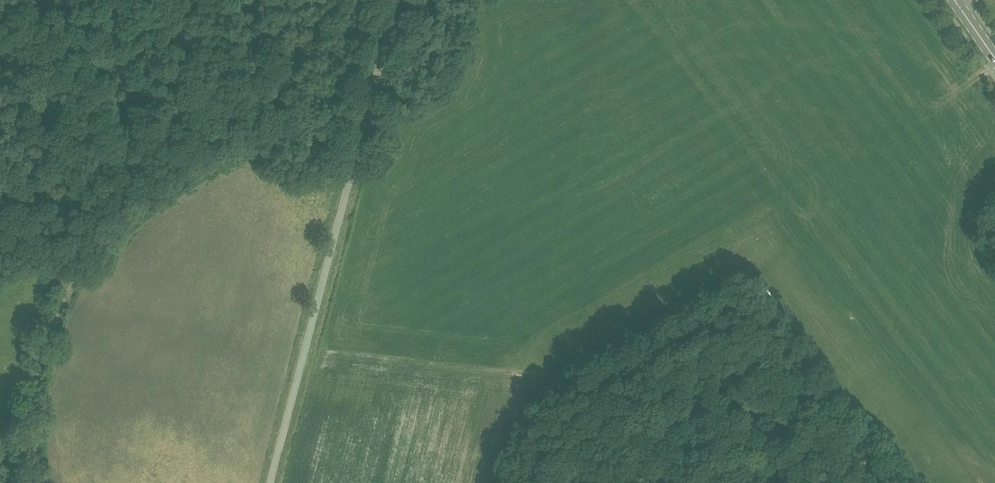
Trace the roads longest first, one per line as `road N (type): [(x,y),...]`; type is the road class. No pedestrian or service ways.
road 1 (track): [(370,102),(220,148),(114,220),(81,265),(53,325),(39,387),(44,482)]
road 2 (unclassified): [(273,482),(395,0)]

